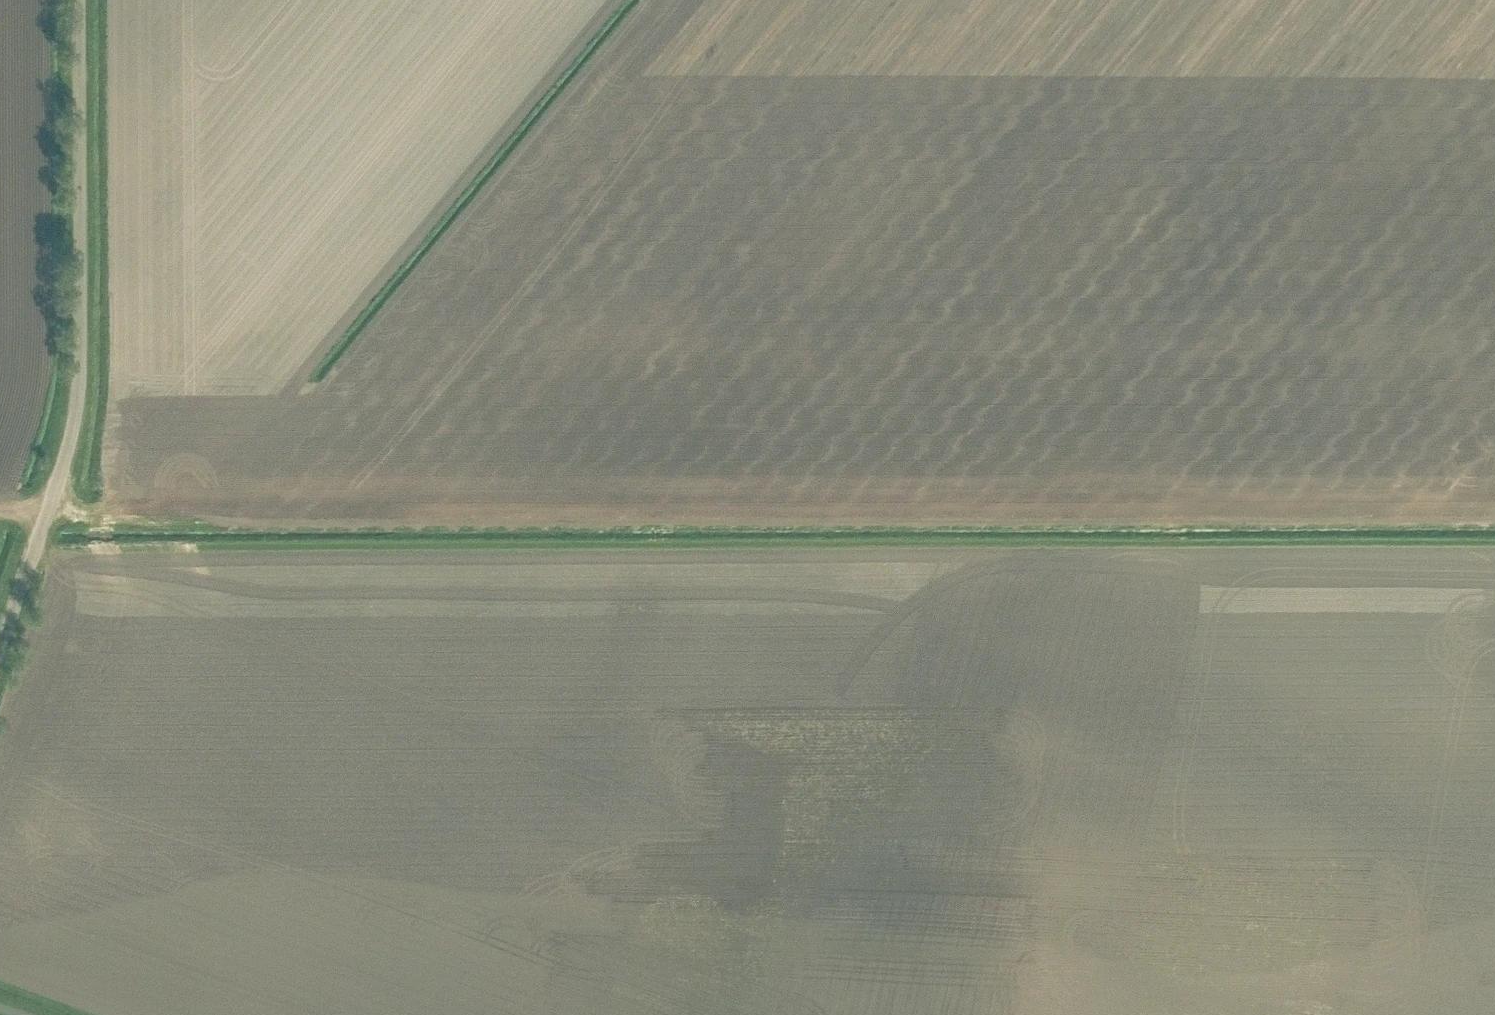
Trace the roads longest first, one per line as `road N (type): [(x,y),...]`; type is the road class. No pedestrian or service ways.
road 1 (track): [(1494,512),(48,507)]
road 2 (unclassified): [(0,644),(66,455),(74,403),(79,0)]

